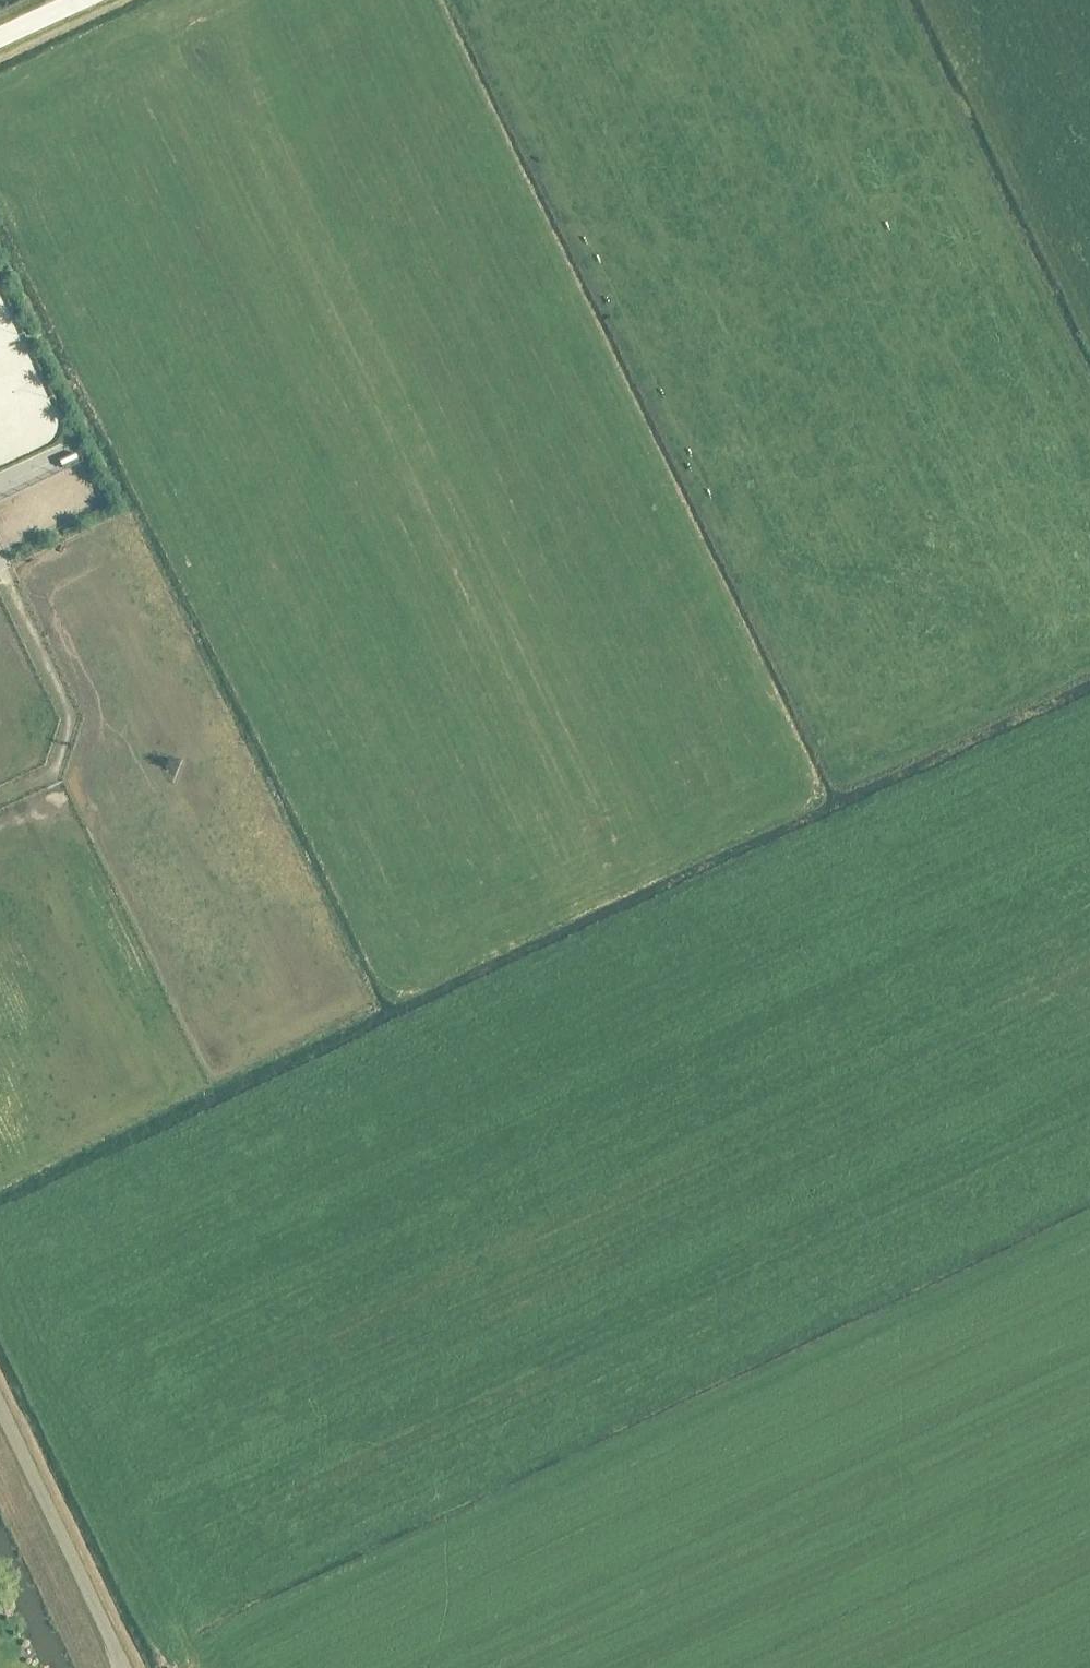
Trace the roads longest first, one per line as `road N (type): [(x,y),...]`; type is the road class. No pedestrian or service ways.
road 1 (unclassified): [(126,1667),(0,1400)]

